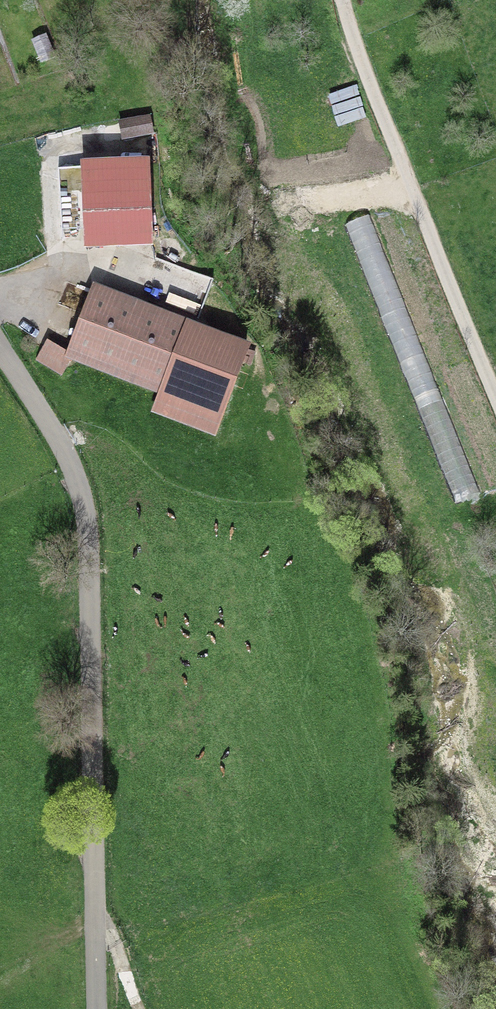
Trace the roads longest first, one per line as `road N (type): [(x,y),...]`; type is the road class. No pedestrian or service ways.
road 1 (track): [(0,347),(56,434),(86,514),(100,1008)]
road 2 (residential): [(347,0),(411,197),(495,399)]

